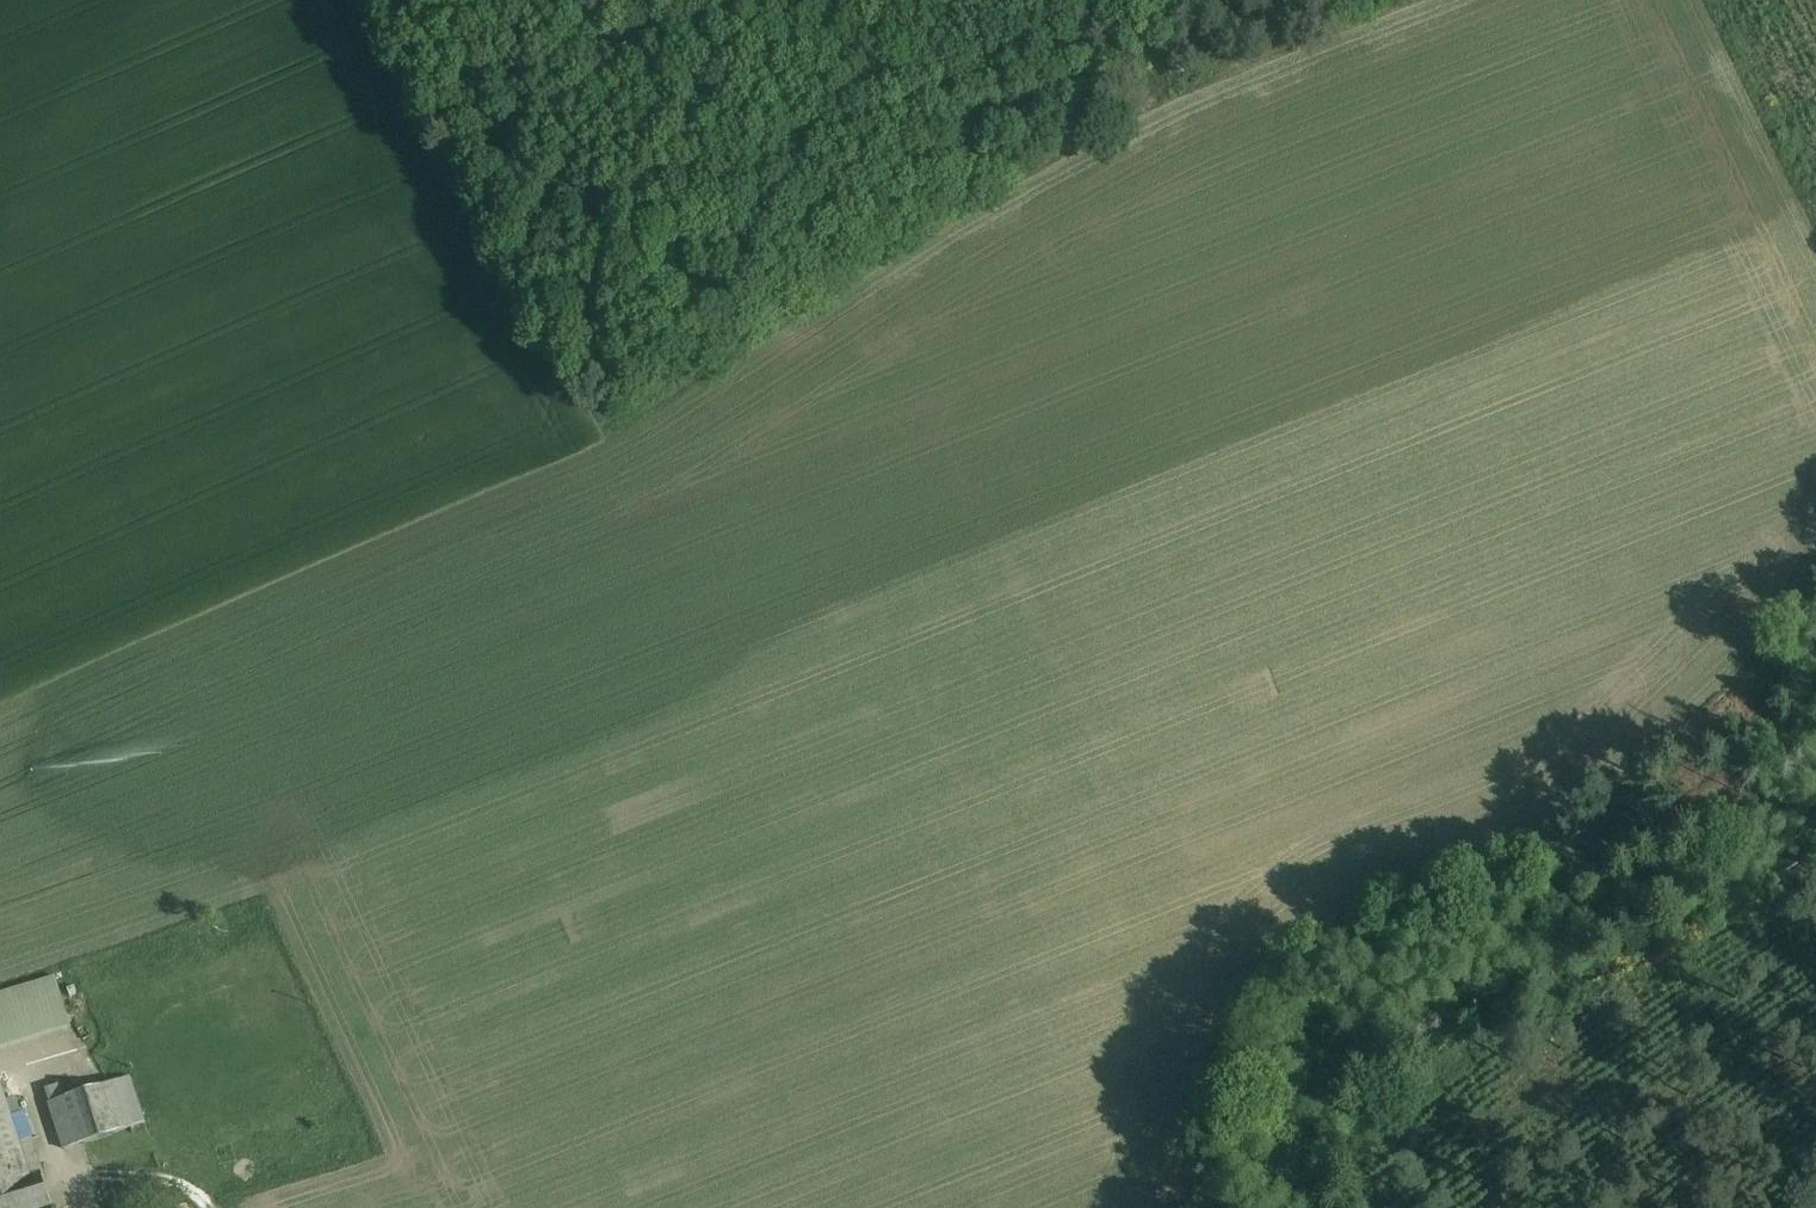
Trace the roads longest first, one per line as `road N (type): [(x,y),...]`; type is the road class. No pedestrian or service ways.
road 1 (track): [(65,1174),(184,1171),(210,1207)]
road 2 (track): [(65,1174),(21,1077),(0,1078)]

